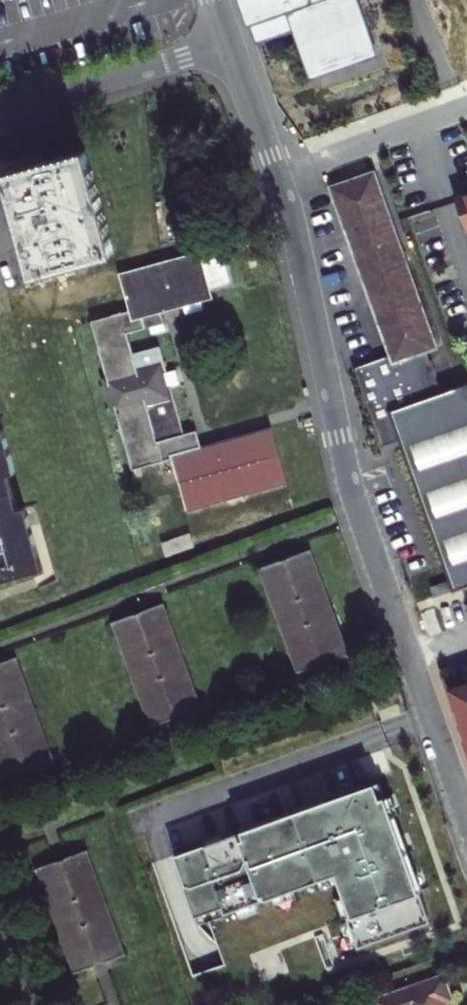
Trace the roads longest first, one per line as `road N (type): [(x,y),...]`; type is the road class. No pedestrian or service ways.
road 1 (residential): [(231,43),(287,204),(360,518),(466,816)]
road 2 (residential): [(0,111),(231,43)]

